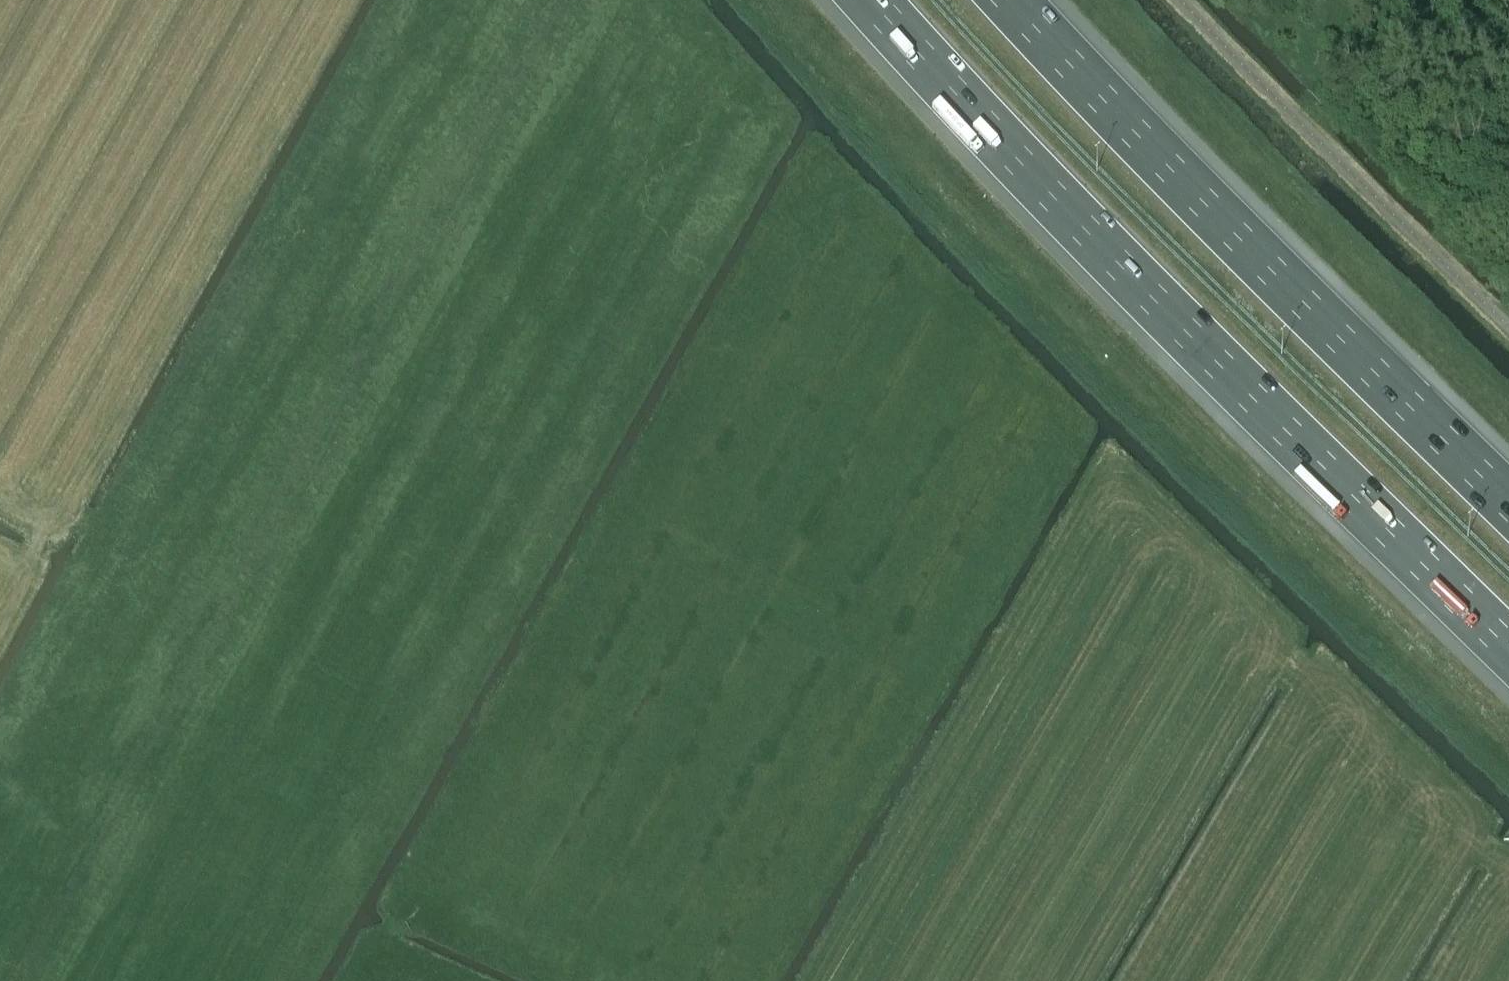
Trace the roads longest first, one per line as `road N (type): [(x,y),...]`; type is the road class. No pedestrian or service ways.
road 1 (motorway): [(870,0),(1093,238),(1508,646)]
road 2 (motorway): [(1508,502),(1162,162),(1011,0)]

